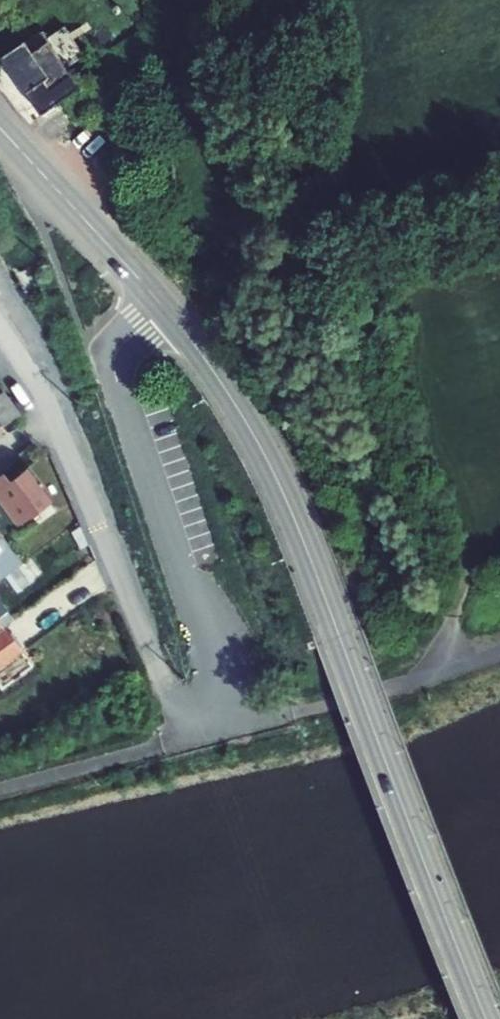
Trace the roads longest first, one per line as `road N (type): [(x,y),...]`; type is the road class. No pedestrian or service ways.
road 1 (primary): [(489,1018),(290,504),(215,370),(167,309)]
road 2 (residential): [(167,309),(122,347),(116,376),(230,726)]
road 3 (unclassified): [(230,726),(499,651)]
road 4 (primary): [(167,309),(0,126)]
road 5 (unclassified): [(0,788),(230,726)]

